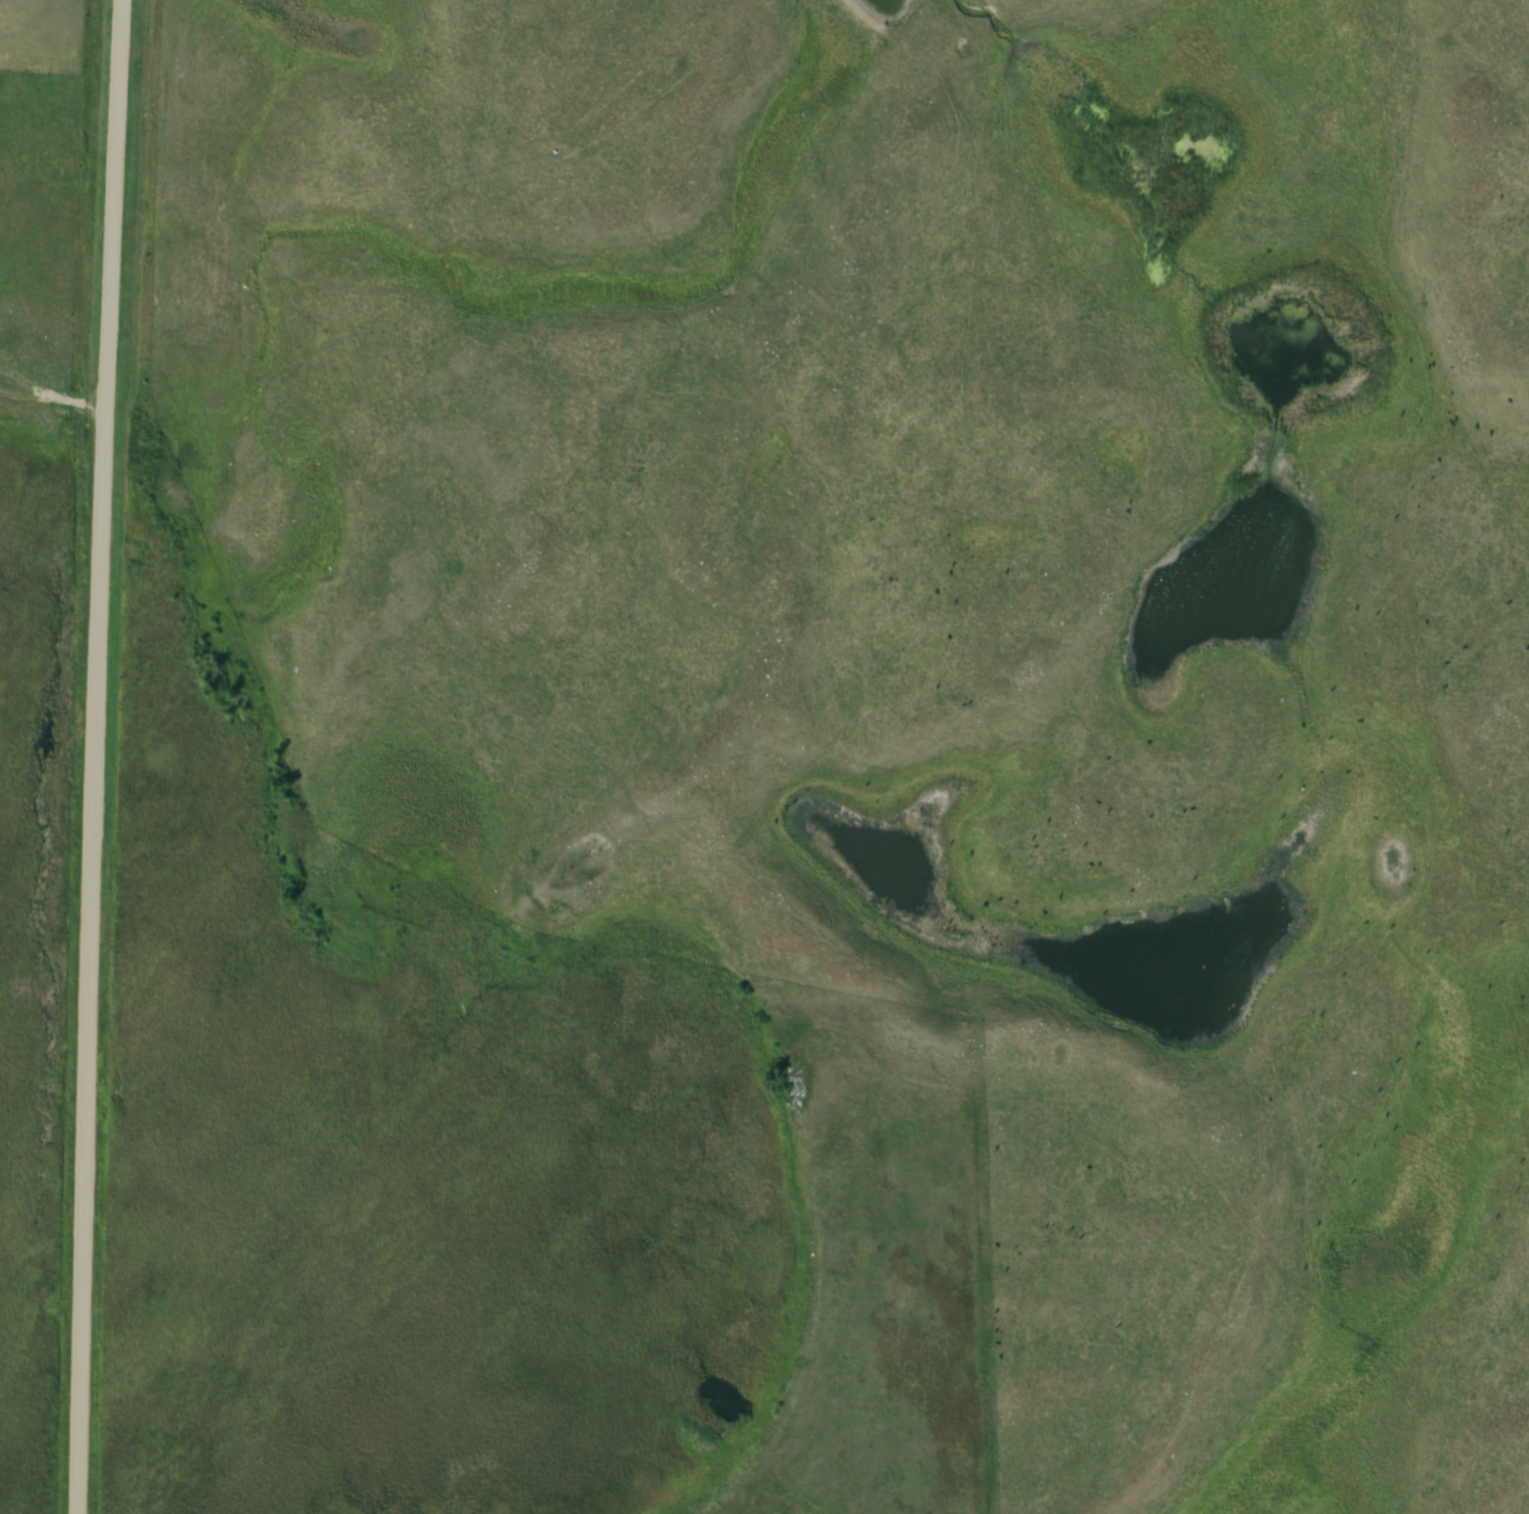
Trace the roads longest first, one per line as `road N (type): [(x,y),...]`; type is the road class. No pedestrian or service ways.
road 1 (residential): [(81,1513),(93,835),(126,0)]

